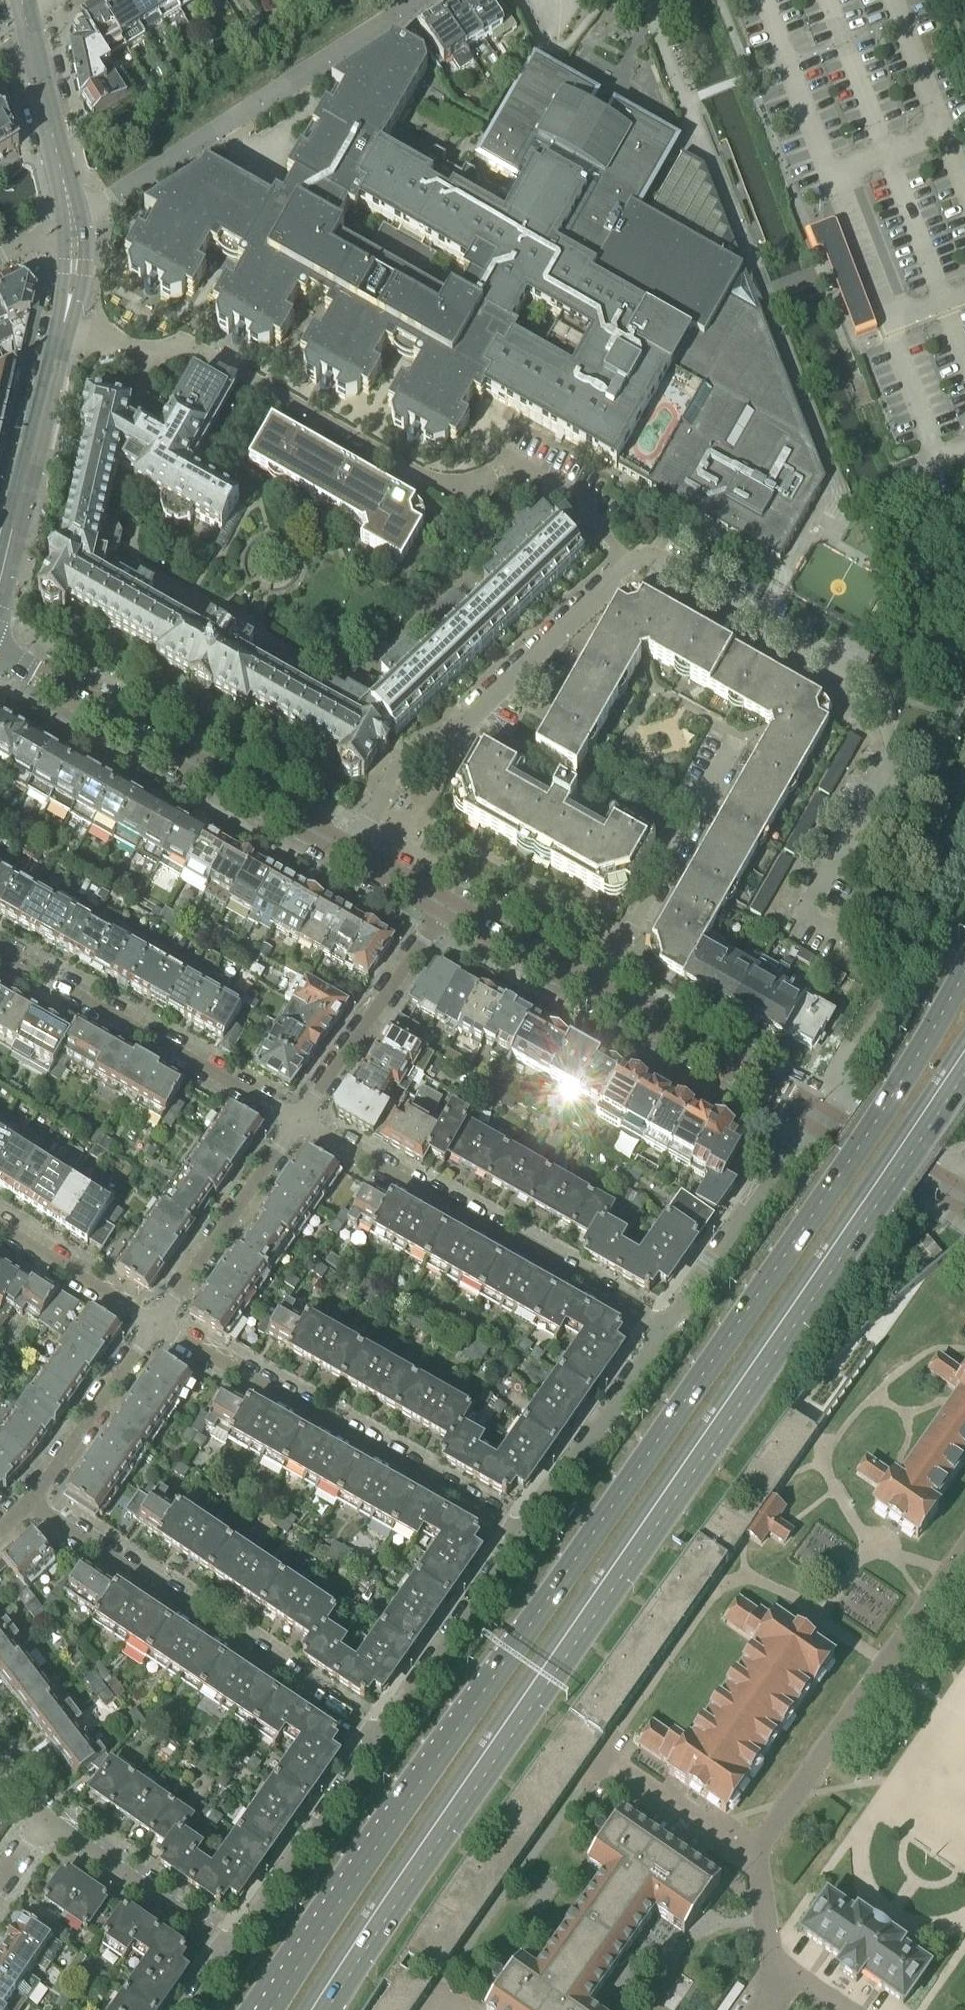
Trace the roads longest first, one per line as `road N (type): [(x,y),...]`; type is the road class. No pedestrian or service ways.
road 1 (primary): [(964,966),(879,1116),(323,1927)]
road 2 (primary): [(326,2009),(964,1071)]
road 3 (residential): [(844,937),(807,909),(891,757),(884,699),(864,677),(653,558),(630,565),(476,712),(396,766),(351,853)]
road 4 (residential): [(463,498),(190,348),(148,352),(64,326)]
road 5 (residential): [(28,1502),(380,1739)]
road 6 (residential): [(523,1534),(156,1324)]
road 7 (residential): [(661,1327),(298,1123)]
road 8 (residential): [(412,0),(72,220)]
road 9 (residential): [(351,853),(0,657)]
road 10 (residential): [(753,1857),(964,1550)]
road 11 (residential): [(298,1123),(0,952)]
road 12 (residential): [(0,581),(64,326)]
road 13 (residential): [(298,1123),(446,906)]
road 14 (residential): [(661,1327),(683,1308),(811,1113)]
road 15 (residential): [(233,1950),(380,1739)]
road 16 (residential): [(380,1739),(523,1534)]
road 17 (residential): [(523,1534),(661,1327)]
road 18 (residential): [(811,1113),(595,991)]
road 19 (residential): [(156,1324),(298,1123)]
road 20 (residential): [(233,1950),(46,1819)]
road 21 (residential): [(28,1502),(156,1324)]
road 22 (residential): [(0,1226),(156,1324)]
road 23 (residential): [(595,991),(679,841)]
road 24 (residential): [(595,991),(446,906)]
road 25 (residential): [(72,220),(34,54)]
road 26 (residential): [(948,1190),(811,1113)]
road 27 (residential): [(753,1857),(634,1784)]
road 28 (residential): [(790,1975),(773,1958),(753,1857)]

